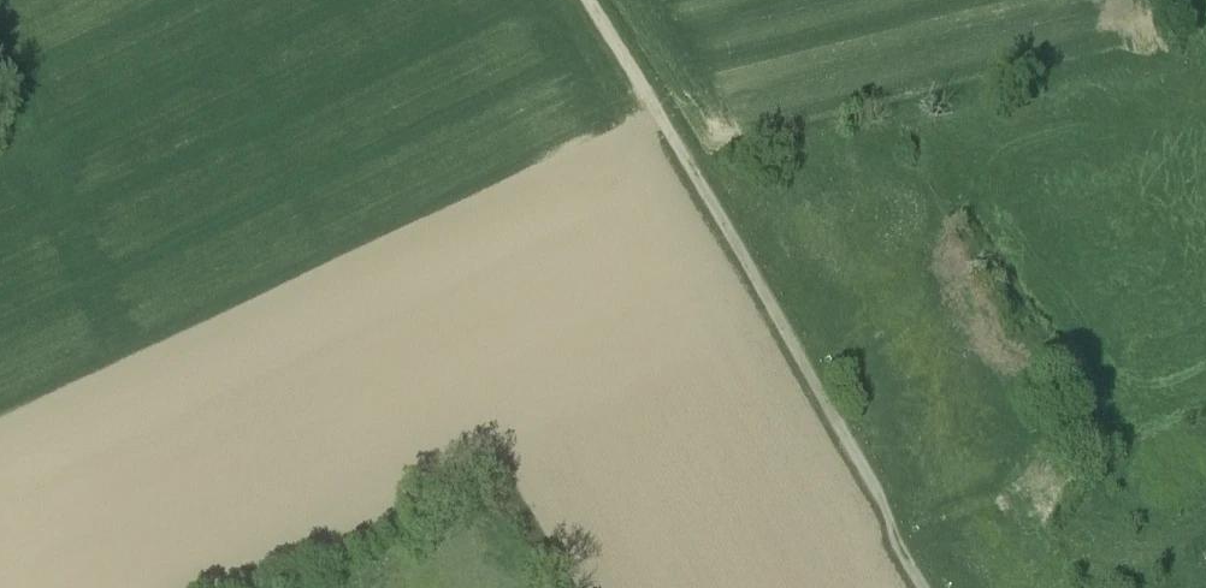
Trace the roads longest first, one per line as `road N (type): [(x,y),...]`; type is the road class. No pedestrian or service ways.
road 1 (track): [(574,0),(925,587)]

